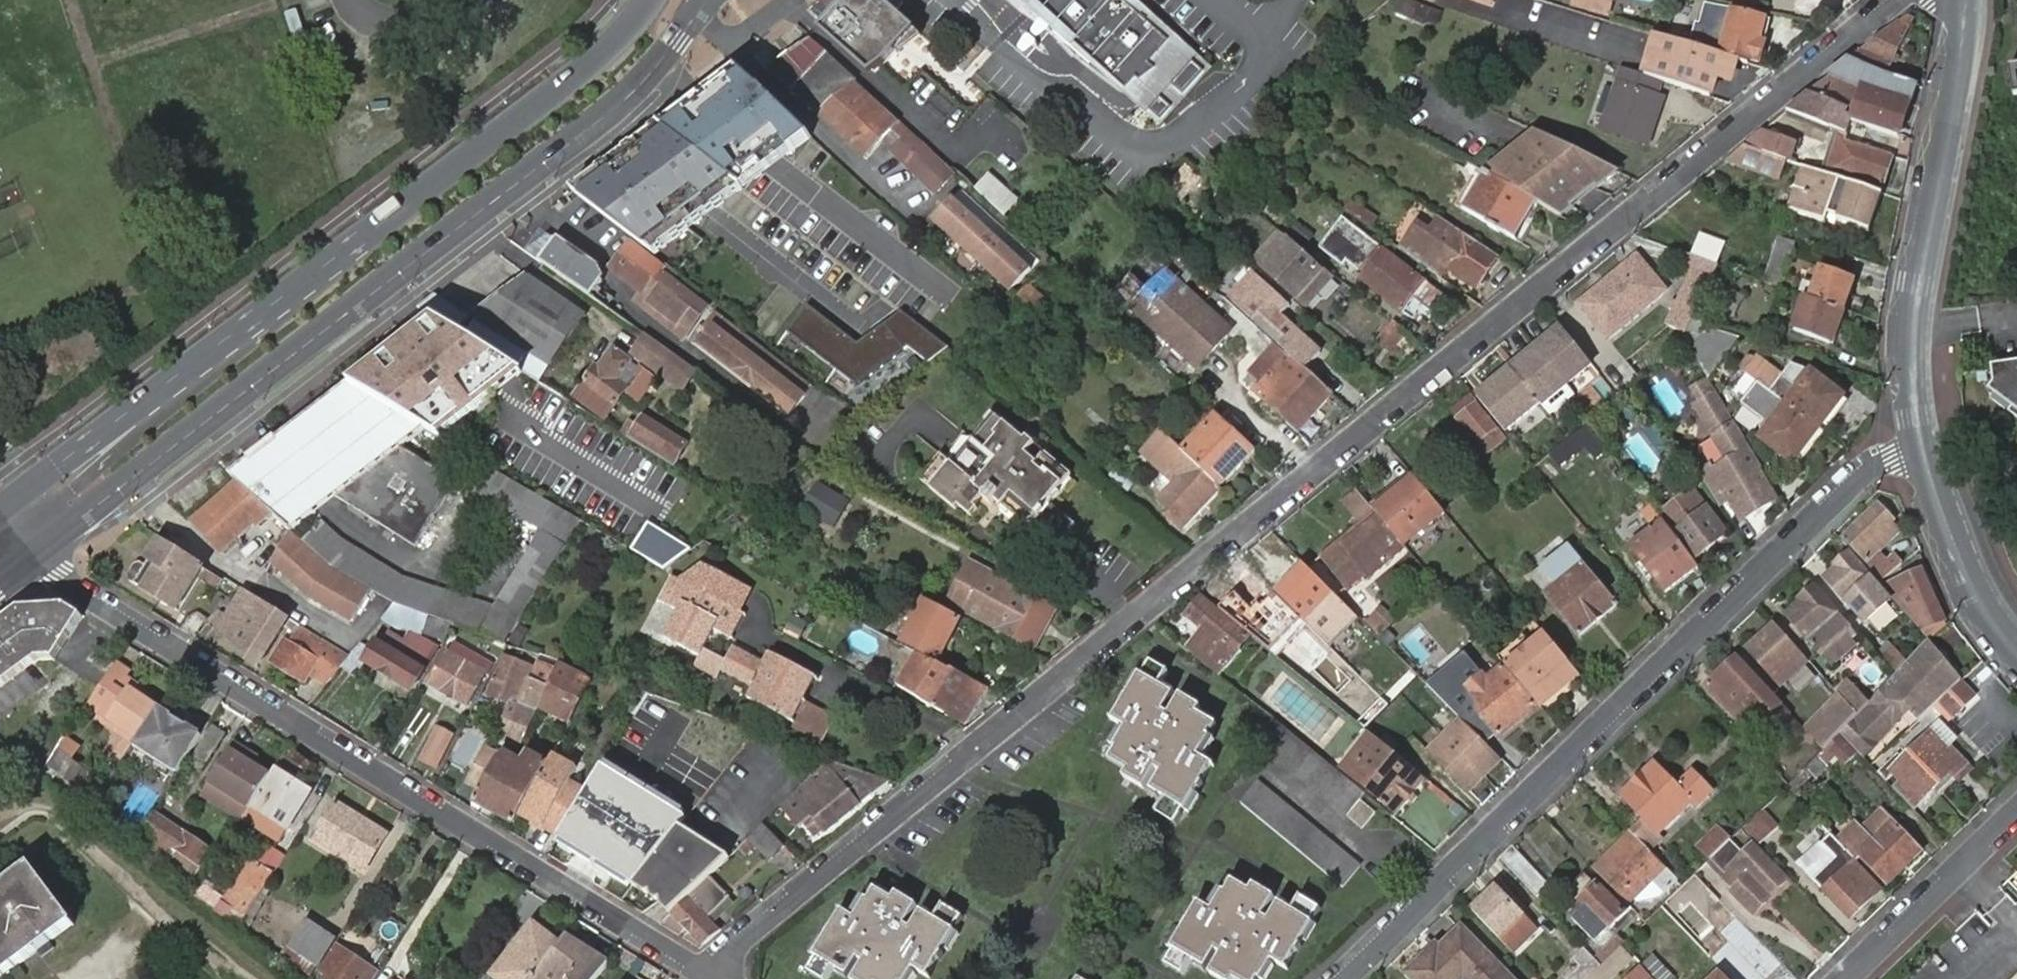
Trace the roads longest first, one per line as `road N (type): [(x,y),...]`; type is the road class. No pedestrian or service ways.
road 1 (residential): [(1903,0),(860,841),(709,974)]
road 2 (secondary): [(36,551),(596,123),(653,70),(707,0)]
road 3 (residential): [(36,551),(93,603),(709,974)]
road 4 (residential): [(1345,978),(1867,466),(1924,450)]
road 5 (secondary): [(649,0),(560,87),(275,304)]
road 6 (tertiary): [(1924,450),(1912,327),(1968,0)]
road 7 (secondary): [(275,304),(207,382),(73,489),(51,513),(36,551)]
road 8 (secondary): [(275,304),(0,510)]
road 9 (residential): [(1843,978),(2016,813)]
road 10 (tertiary): [(2016,650),(1976,594),(1924,450)]

